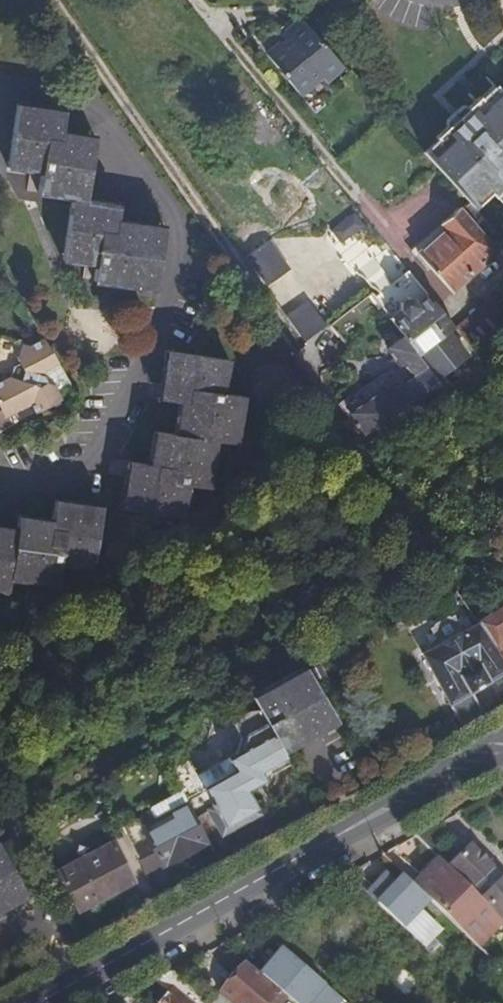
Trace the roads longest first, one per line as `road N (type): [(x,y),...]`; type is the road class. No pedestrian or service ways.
road 1 (secondary): [(37,1002),(502,743)]

